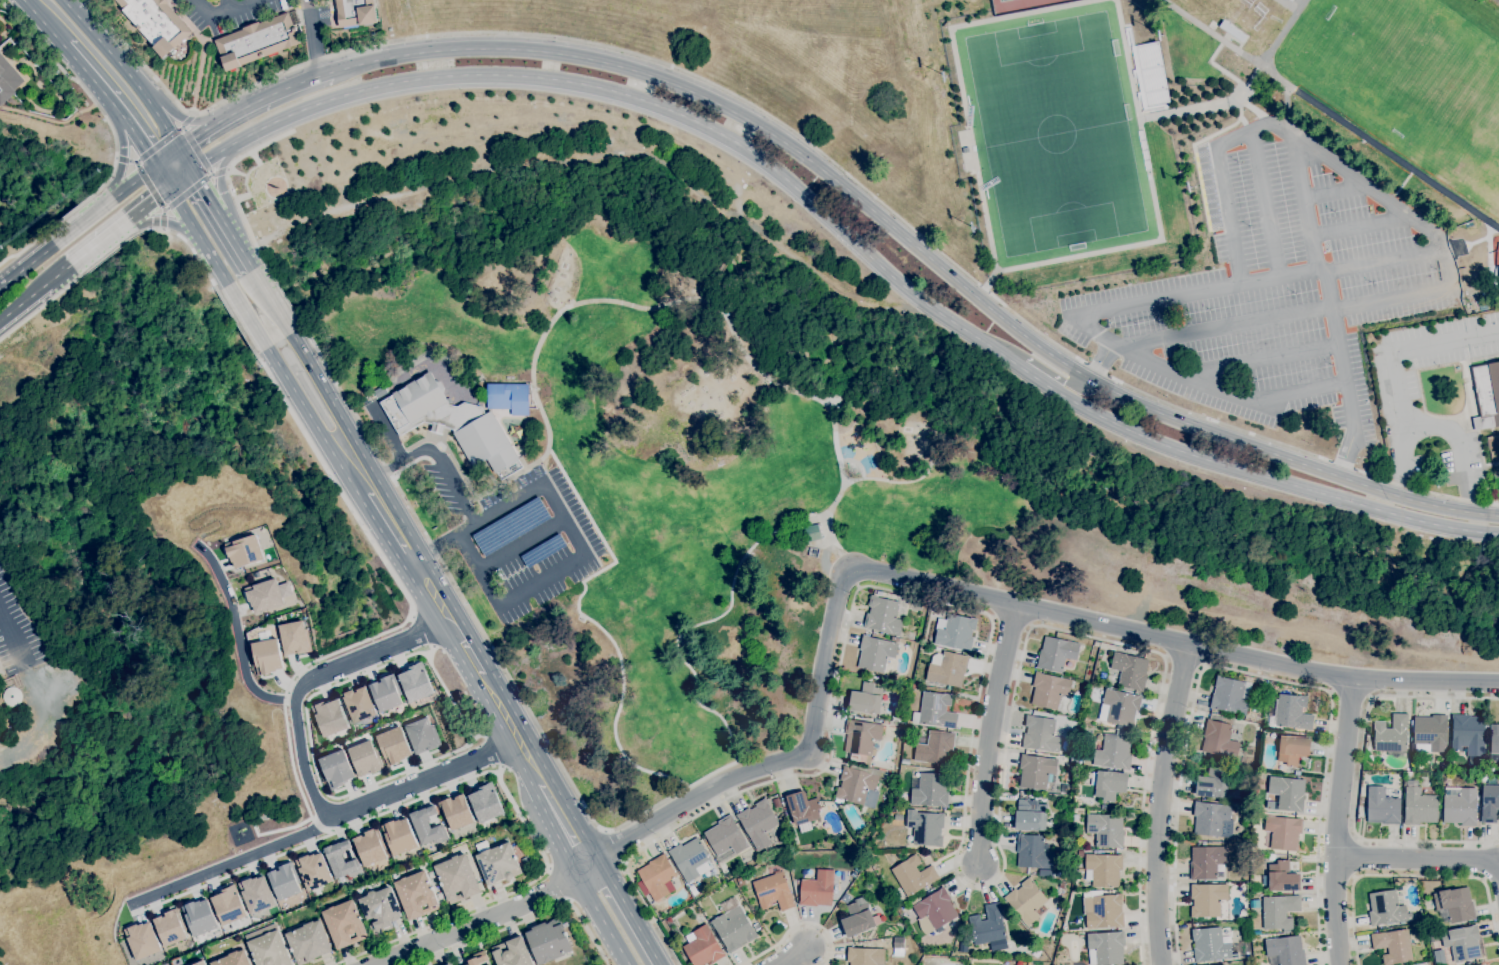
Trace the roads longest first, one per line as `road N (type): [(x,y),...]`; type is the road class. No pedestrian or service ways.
road 1 (secondary): [(1498,516),(1395,496),(1145,408),(1012,326),(792,145),(656,77),(572,56),(488,48),(332,72)]
road 2 (residential): [(598,858),(724,780),(806,747),(842,582),(864,570),(1353,679),(1498,681)]
road 3 (secondary): [(191,171),(284,117),(390,83),(504,75),(589,86),(673,112),(755,154),(930,306),(1020,367)]
road 4 (secondary): [(598,858),(291,333)]
road 5 (secondary): [(1020,367),(1141,436),(1423,522),(1498,534)]
road 6 (residential): [(510,744),(332,816),(317,806),(302,758),(294,698),(300,686),(439,622)]
road 7 (residential): [(1188,644),(1155,849),(1160,964)]
road 8 (residential): [(1353,679),(1337,815),(1335,924),(1343,964)]
road 9 (residential): [(1017,606),(990,730),(978,866)]
road 10 (residential): [(374,964),(529,903),(598,858)]
road 11 (secondary): [(403,566),(526,776)]
road 12 (residential): [(332,816),(127,904)]
road 13 (secondary): [(267,347),(360,497)]
road 14 (residential): [(1337,857),(1479,859),(1498,875)]
road 15 (secondary): [(64,47),(156,166)]
road 16 (secondary): [(660,964),(598,858)]

